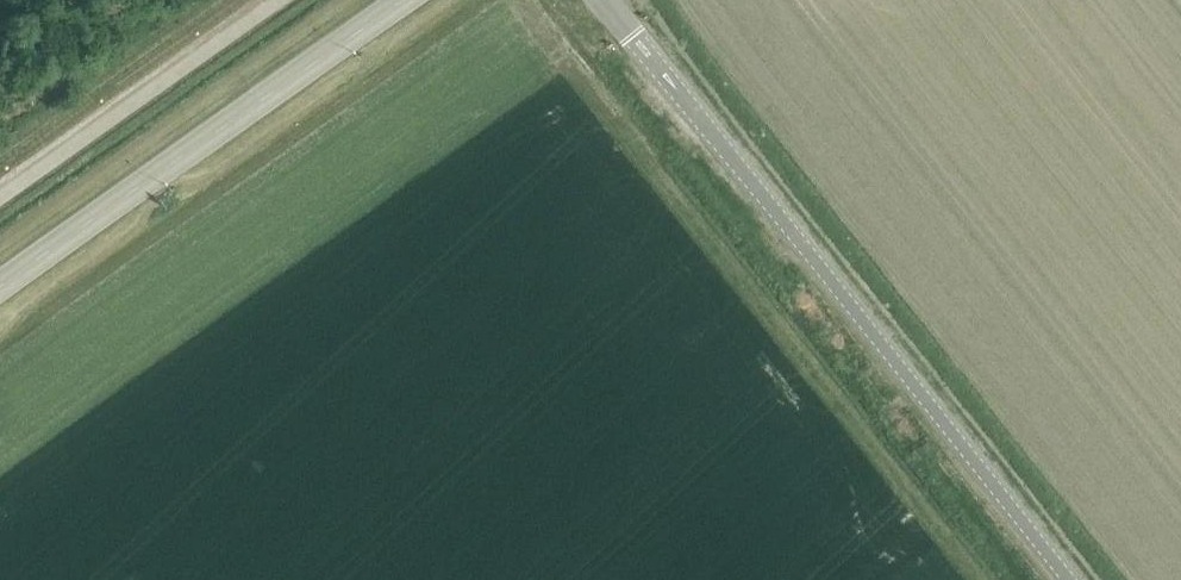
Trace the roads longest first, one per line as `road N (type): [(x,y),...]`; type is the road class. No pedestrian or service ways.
road 1 (unclassified): [(1072,579),(607,0)]
road 2 (tertiary): [(0,290),(404,0)]

